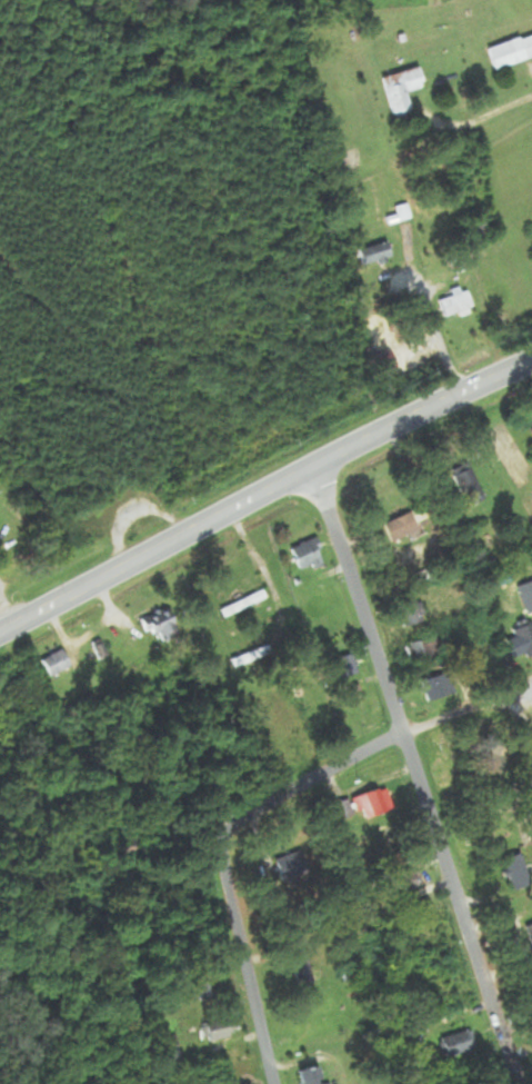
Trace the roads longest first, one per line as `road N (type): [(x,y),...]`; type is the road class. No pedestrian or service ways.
road 1 (secondary): [(0,633),(531,366)]
road 2 (residential): [(404,734),(195,825),(297,1083)]
road 3 (residential): [(404,734),(505,1038)]
road 4 (residential): [(313,470),(404,734)]
road 5 (residential): [(531,688),(404,734)]

